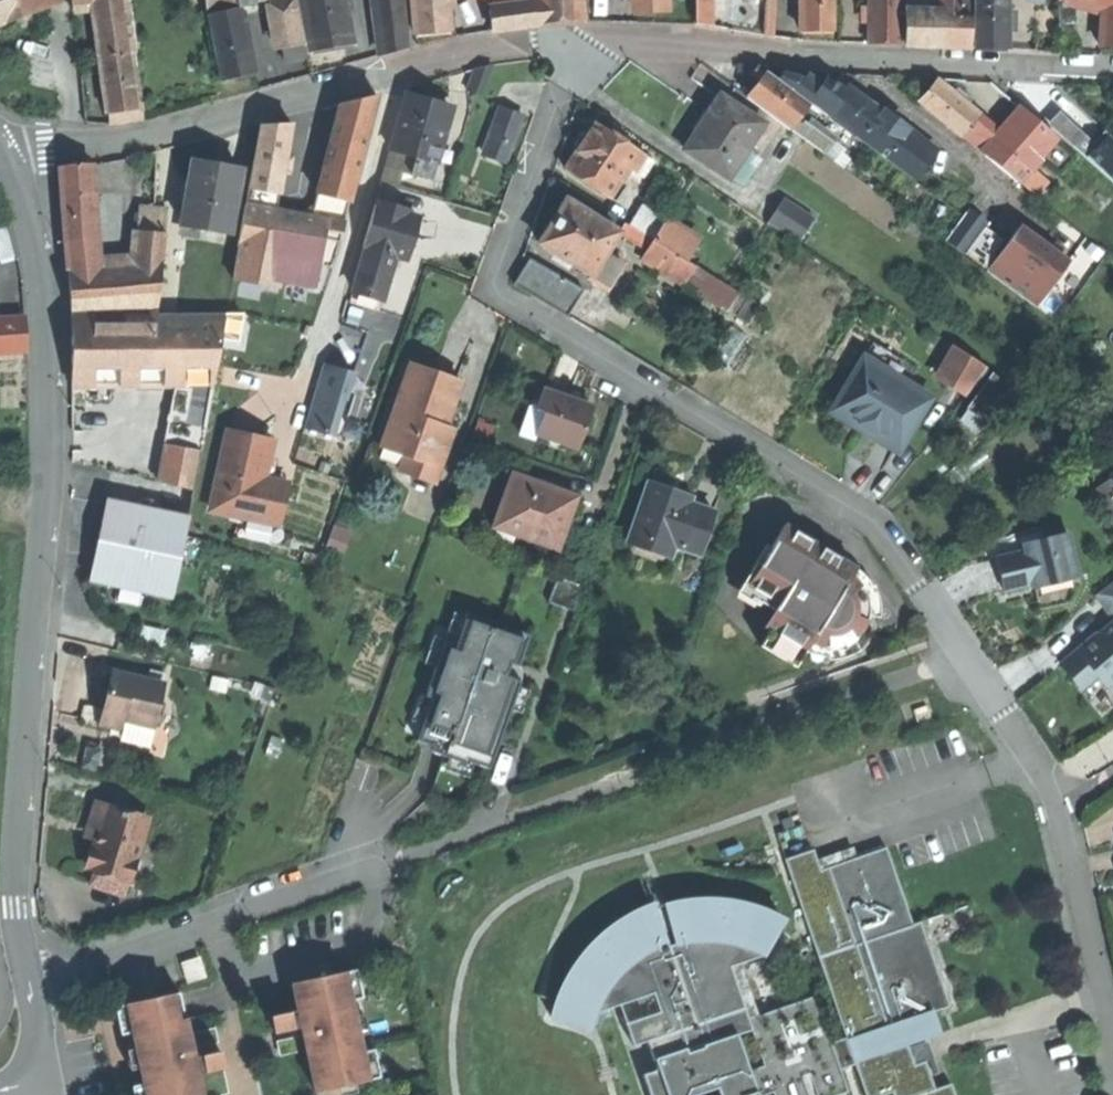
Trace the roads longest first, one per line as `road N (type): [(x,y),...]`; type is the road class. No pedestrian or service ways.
road 1 (residential): [(570,41),(568,69),(494,276),(503,300),(881,526),(1060,806),(1112,1022)]
road 2 (residential): [(10,160),(46,287),(54,461),(17,905),(34,984)]
road 3 (residential): [(570,41),(519,44),(10,160)]
road 4 (residential): [(1112,72),(570,41)]
road 5 (residential): [(34,984),(385,861)]
road 6 (residential): [(34,984),(55,1064),(0,1089)]

